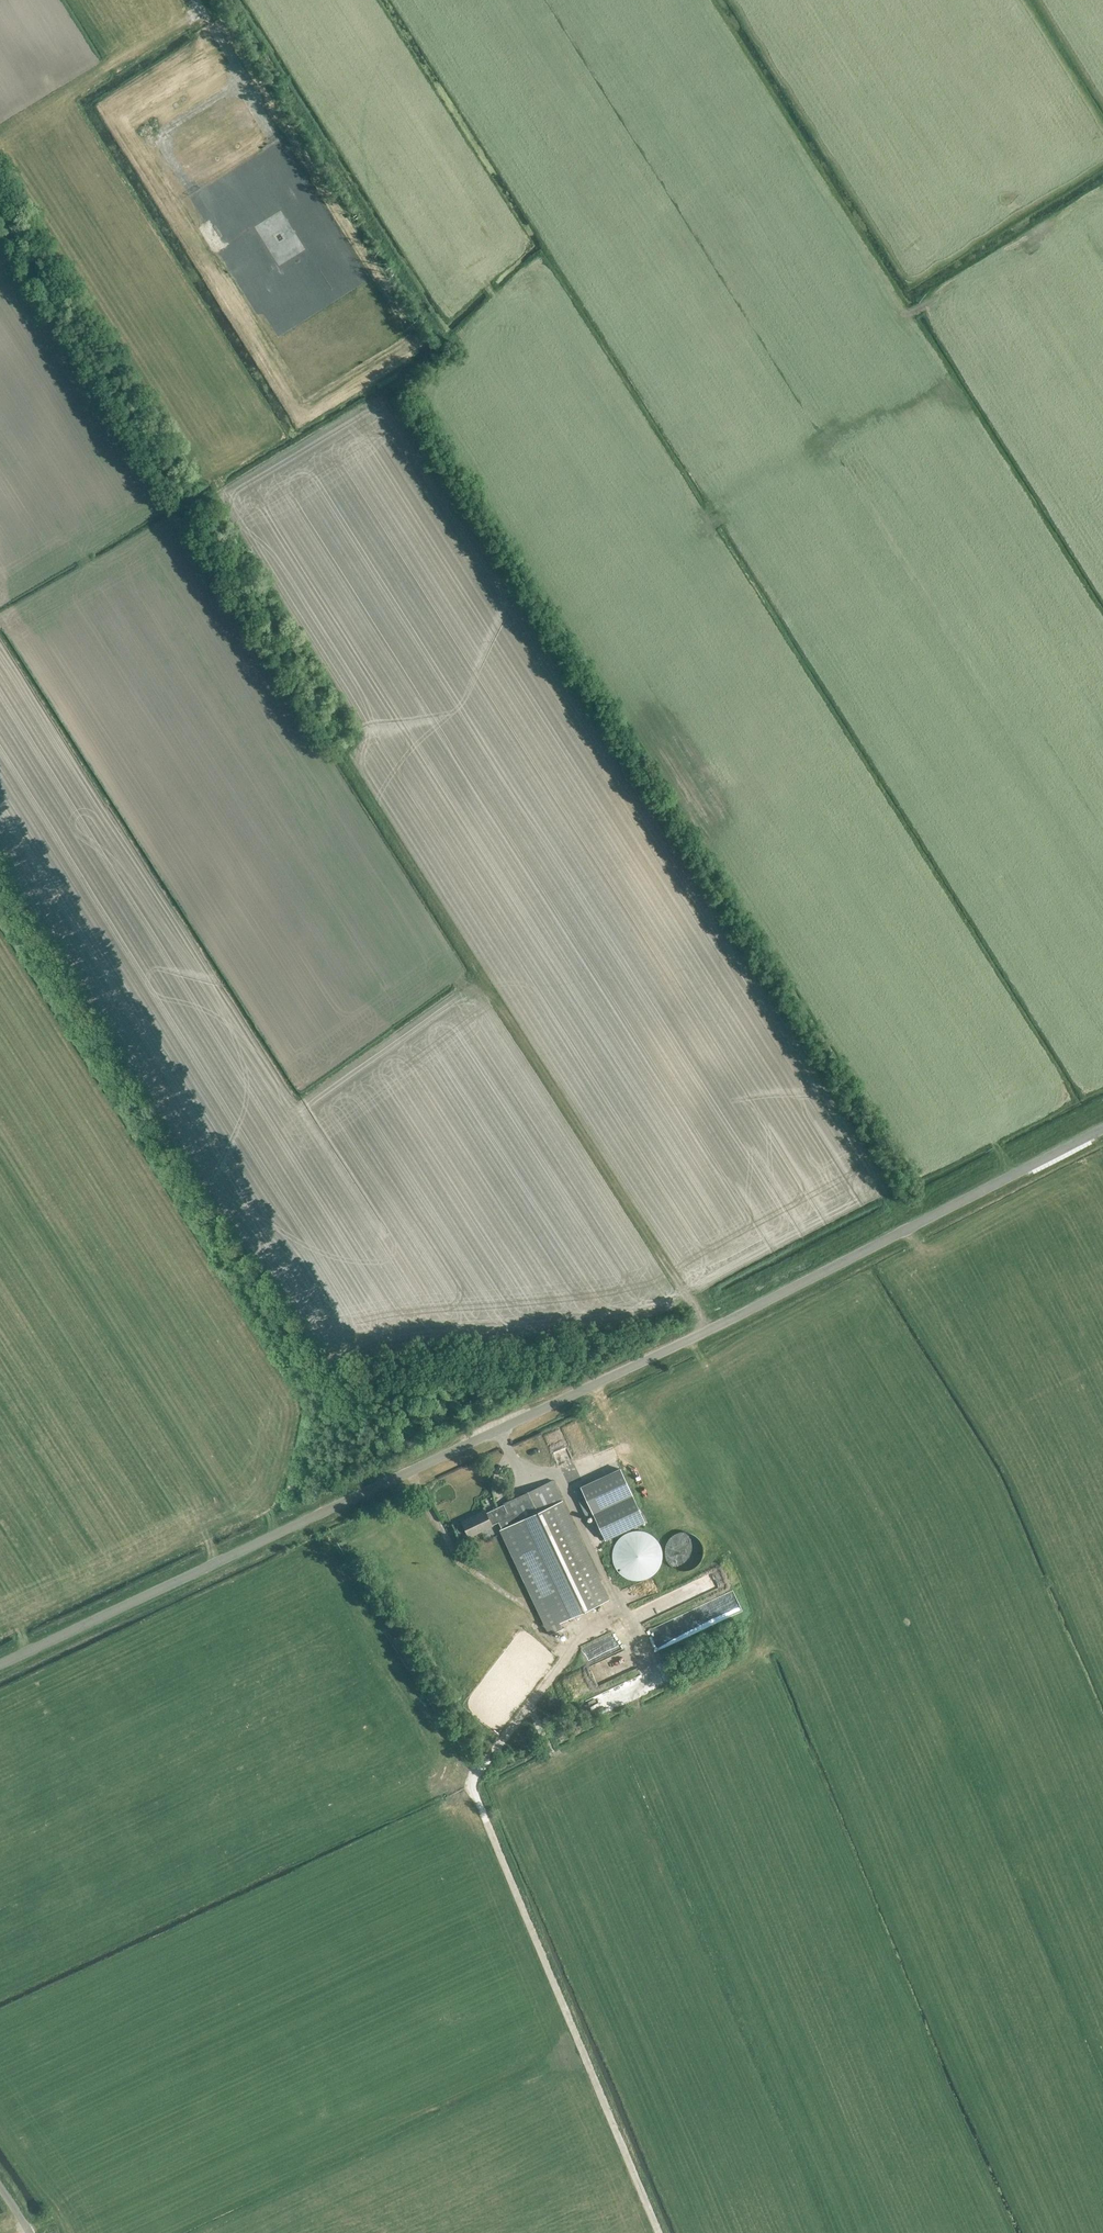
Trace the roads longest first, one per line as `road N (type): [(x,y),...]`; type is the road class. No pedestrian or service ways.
road 1 (unclassified): [(0,1665),(524,1420),(1102,1133)]

